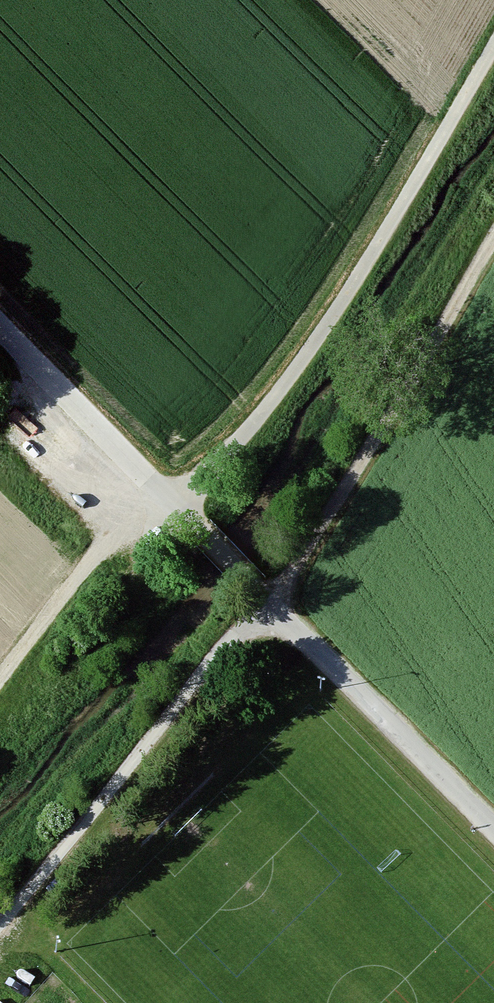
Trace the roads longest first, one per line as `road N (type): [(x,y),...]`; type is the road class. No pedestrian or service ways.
road 1 (track): [(493,47),(312,347),(217,467),(175,505)]
road 2 (track): [(493,236),(272,606)]
road 3 (track): [(272,606),(0,916)]
road 4 (unclassified): [(272,606),(493,825)]
road 5 (track): [(0,326),(175,505)]
road 6 (track): [(0,680),(155,484)]
road 7 (track): [(175,505),(272,606)]

